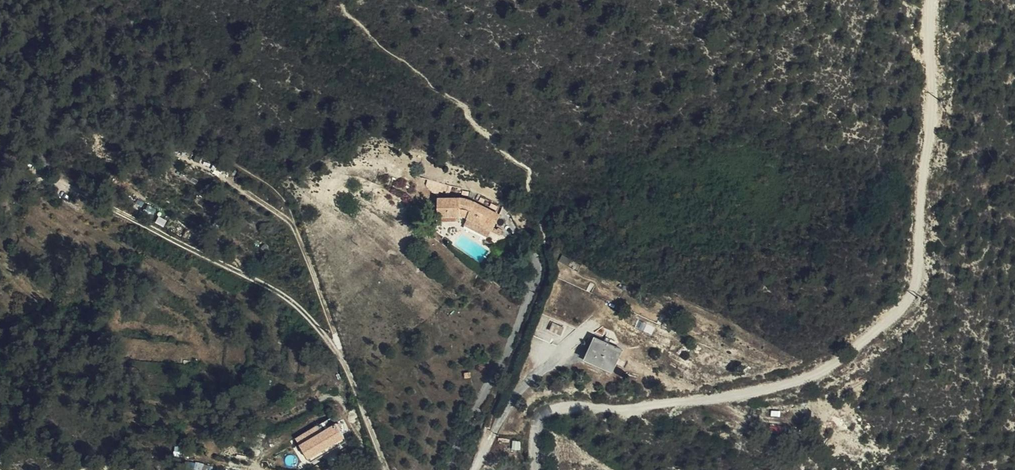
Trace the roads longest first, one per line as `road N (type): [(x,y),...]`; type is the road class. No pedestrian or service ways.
road 1 (track): [(931,0),(931,125),(915,286),(896,315),(834,364),(796,381),(617,410)]
road 2 (track): [(65,184),(302,313),(342,360),(388,469)]
road 3 (unclassified): [(617,410),(567,406),(542,415),(533,434),(536,469)]

